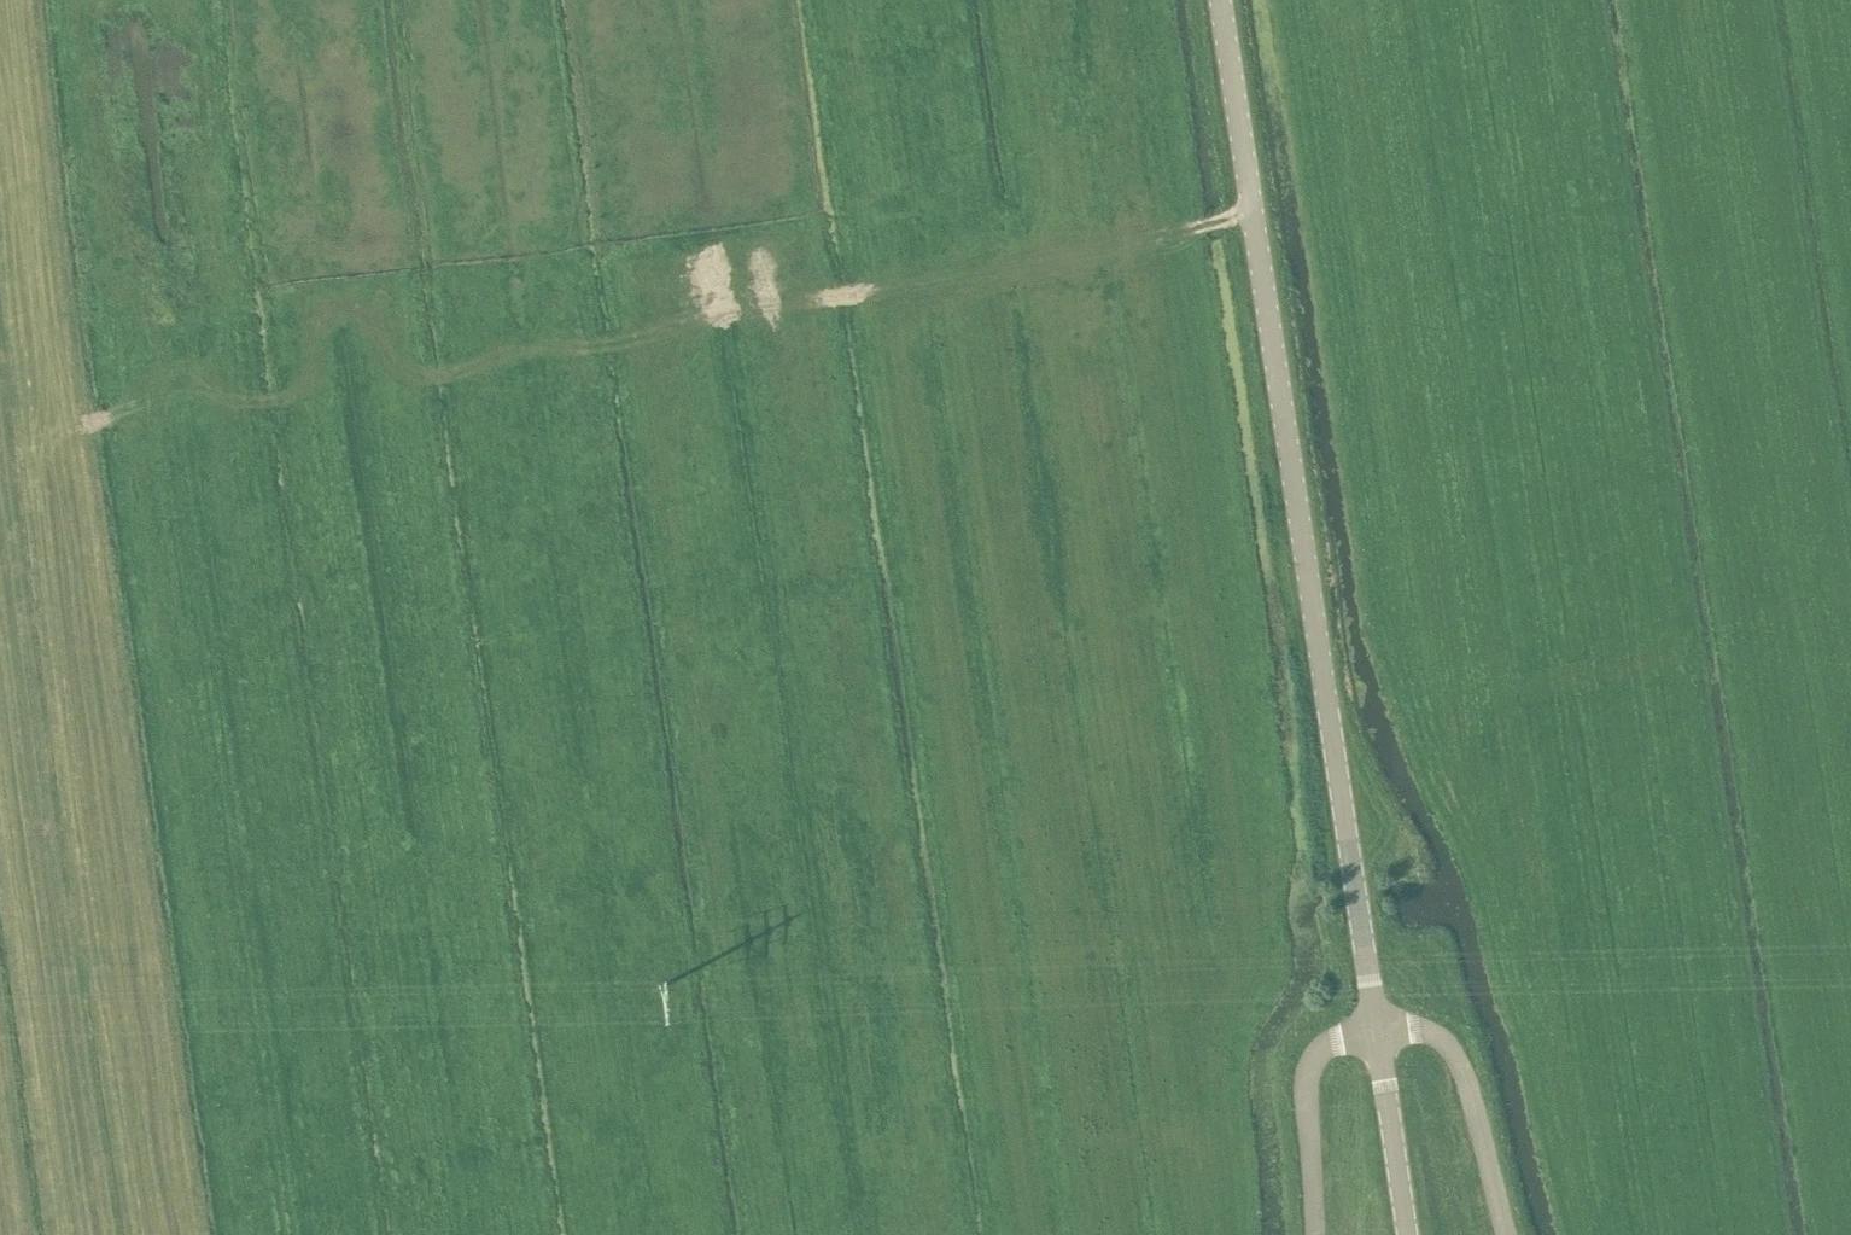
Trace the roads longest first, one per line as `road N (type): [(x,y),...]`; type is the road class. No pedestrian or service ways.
road 1 (unclassified): [(1409,1234),(1221,0)]

